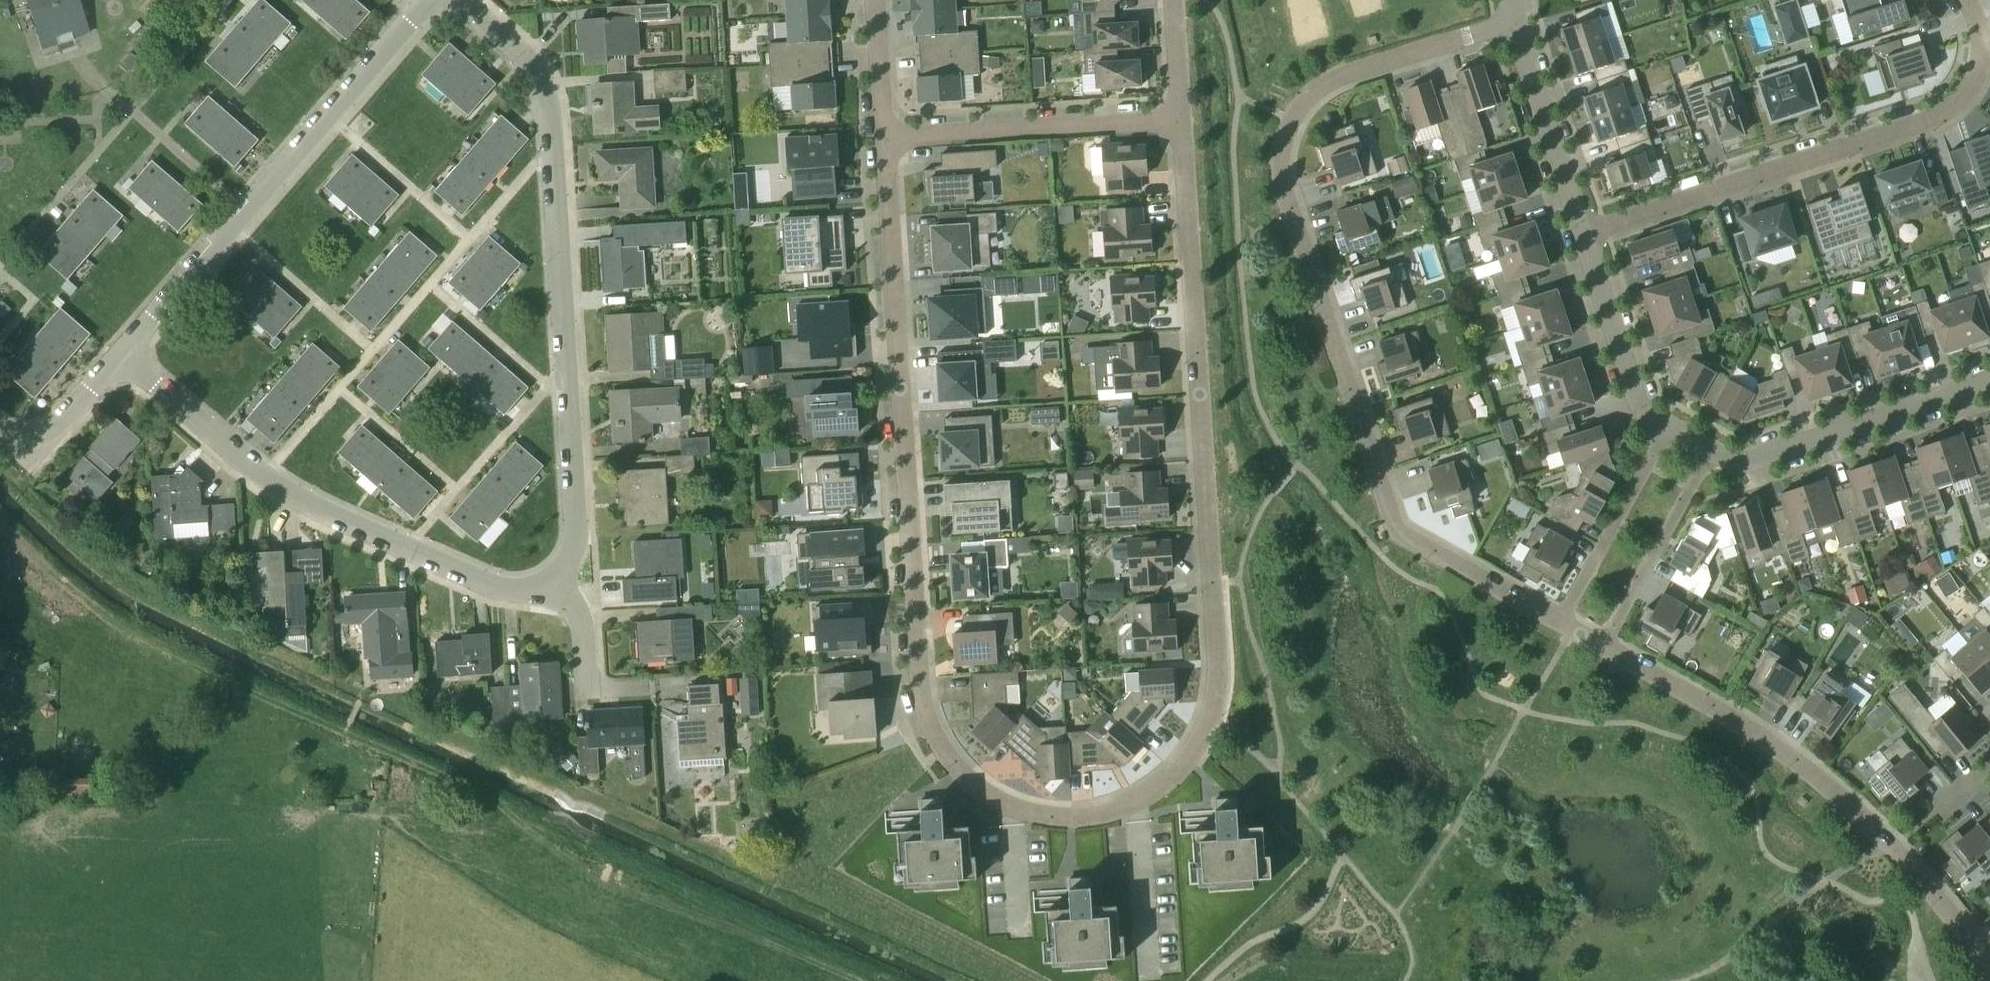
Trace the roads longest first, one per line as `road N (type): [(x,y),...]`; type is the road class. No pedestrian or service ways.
road 1 (residential): [(886,140),(915,646),(928,728),(959,772),(999,802),(1039,816),(1094,817),(1149,798),(1179,772),(1195,752),(1213,697),(1176,118)]
road 2 (residential): [(1294,121),(1285,145),(1286,191),(1396,526),(1564,626)]
road 3 (residential): [(1584,235),(1950,112),(1970,90),(1985,48),(1964,0)]
road 4 (residential): [(553,587),(504,593),(474,586),(352,528),(203,436),(121,359)]
road 5 (residential): [(1605,650),(1835,794),(1894,845),(1989,962)]
road 6 (residential): [(121,359),(429,0)]
road 7 (residential): [(565,380),(547,107),(526,68),(451,0)]
road 8 (residential): [(1989,383),(1751,464),(1710,457)]
road 9 (residential): [(886,140),(1176,118)]
road 10 (residential): [(1294,121),(1329,84),(1518,31)]
road 11 (residential): [(1666,431),(1564,626)]
road 12 (residential): [(1605,650),(1710,457)]
road 13 (residential): [(1666,431),(1625,374),(1584,235)]
road 14 (residential): [(1584,235),(1518,31)]
road 15 (residential): [(553,587),(575,543),(565,380)]
road 16 (residential): [(648,685),(609,689),(589,679),(577,619),(553,587)]
road 17 (residential): [(0,438),(28,450),(43,441),(121,359)]
road 18 (residential): [(886,140),(873,0)]

